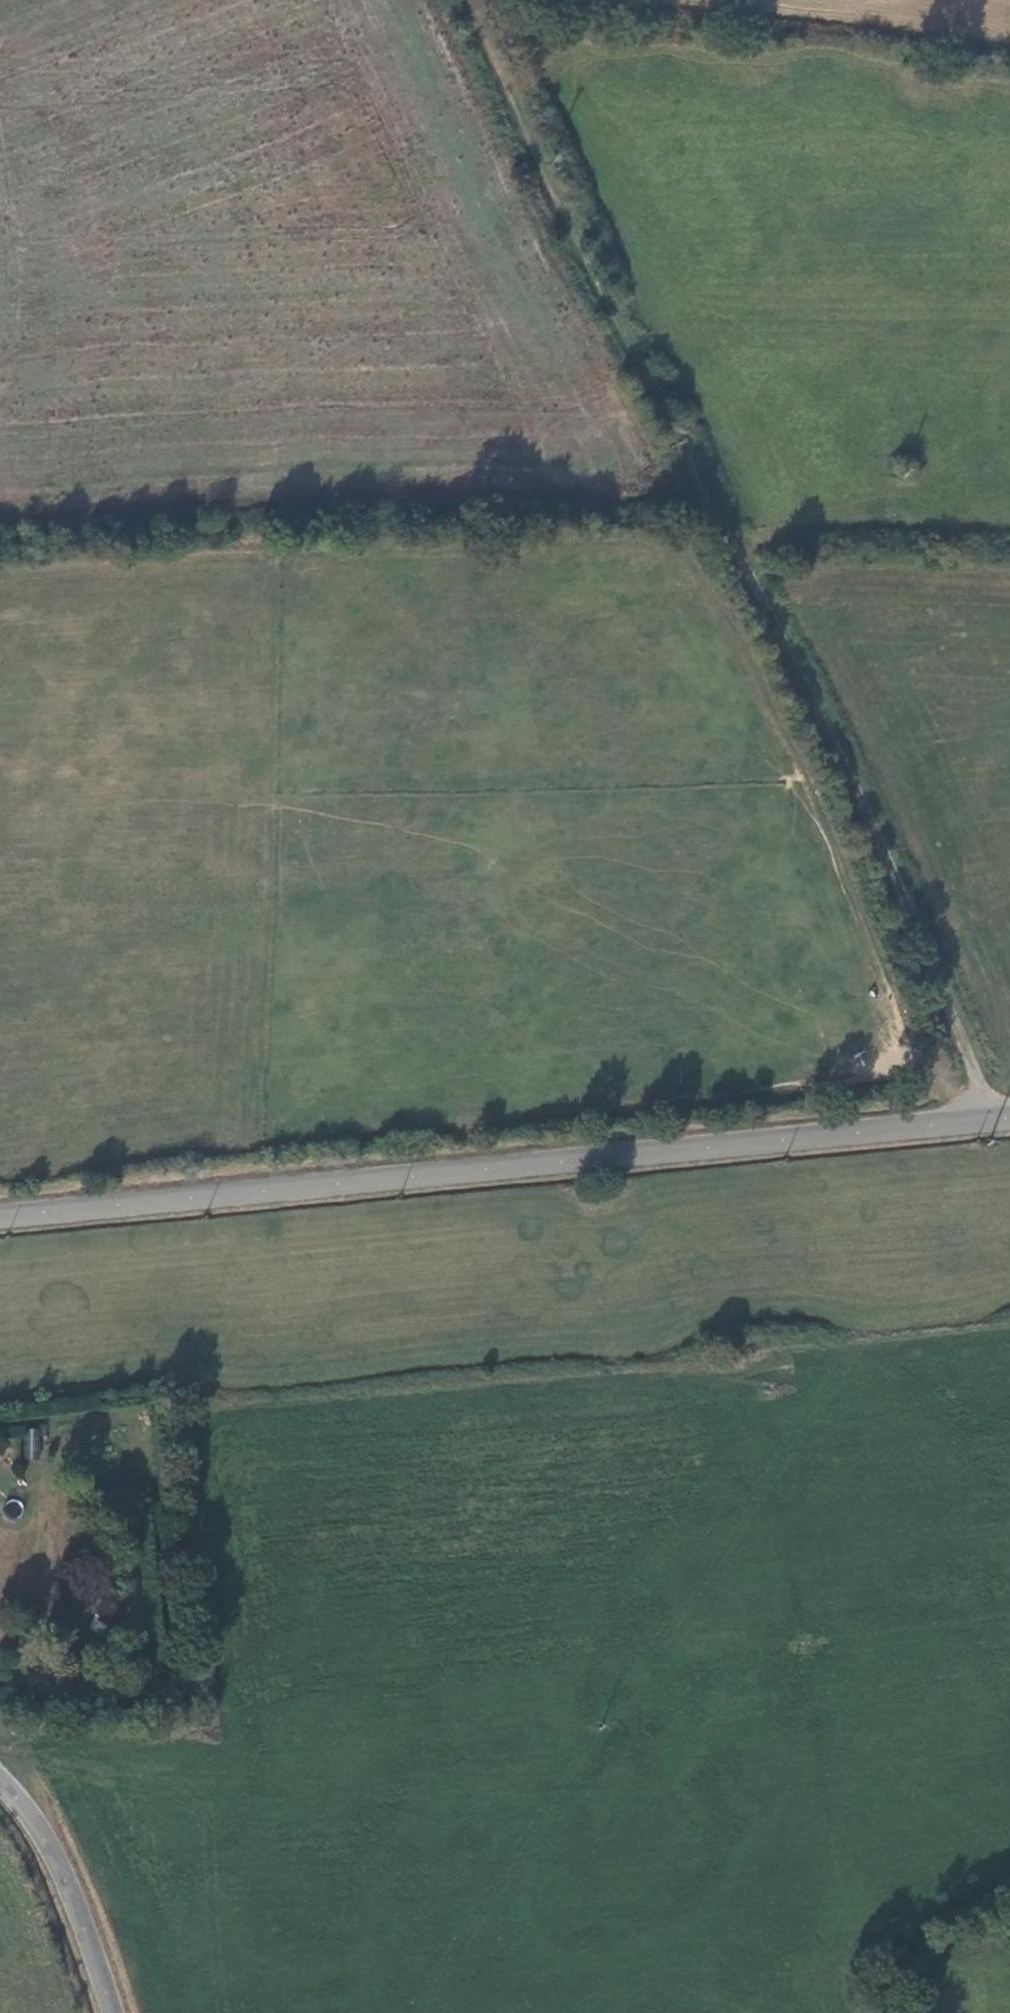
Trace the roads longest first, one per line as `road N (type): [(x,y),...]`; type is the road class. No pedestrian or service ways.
road 1 (track): [(993,1120),(471,0)]
road 2 (tertiary): [(1009,1119),(0,1217)]
road 3 (unclassified): [(0,1781),(19,1798),(70,1883),(116,2012)]

